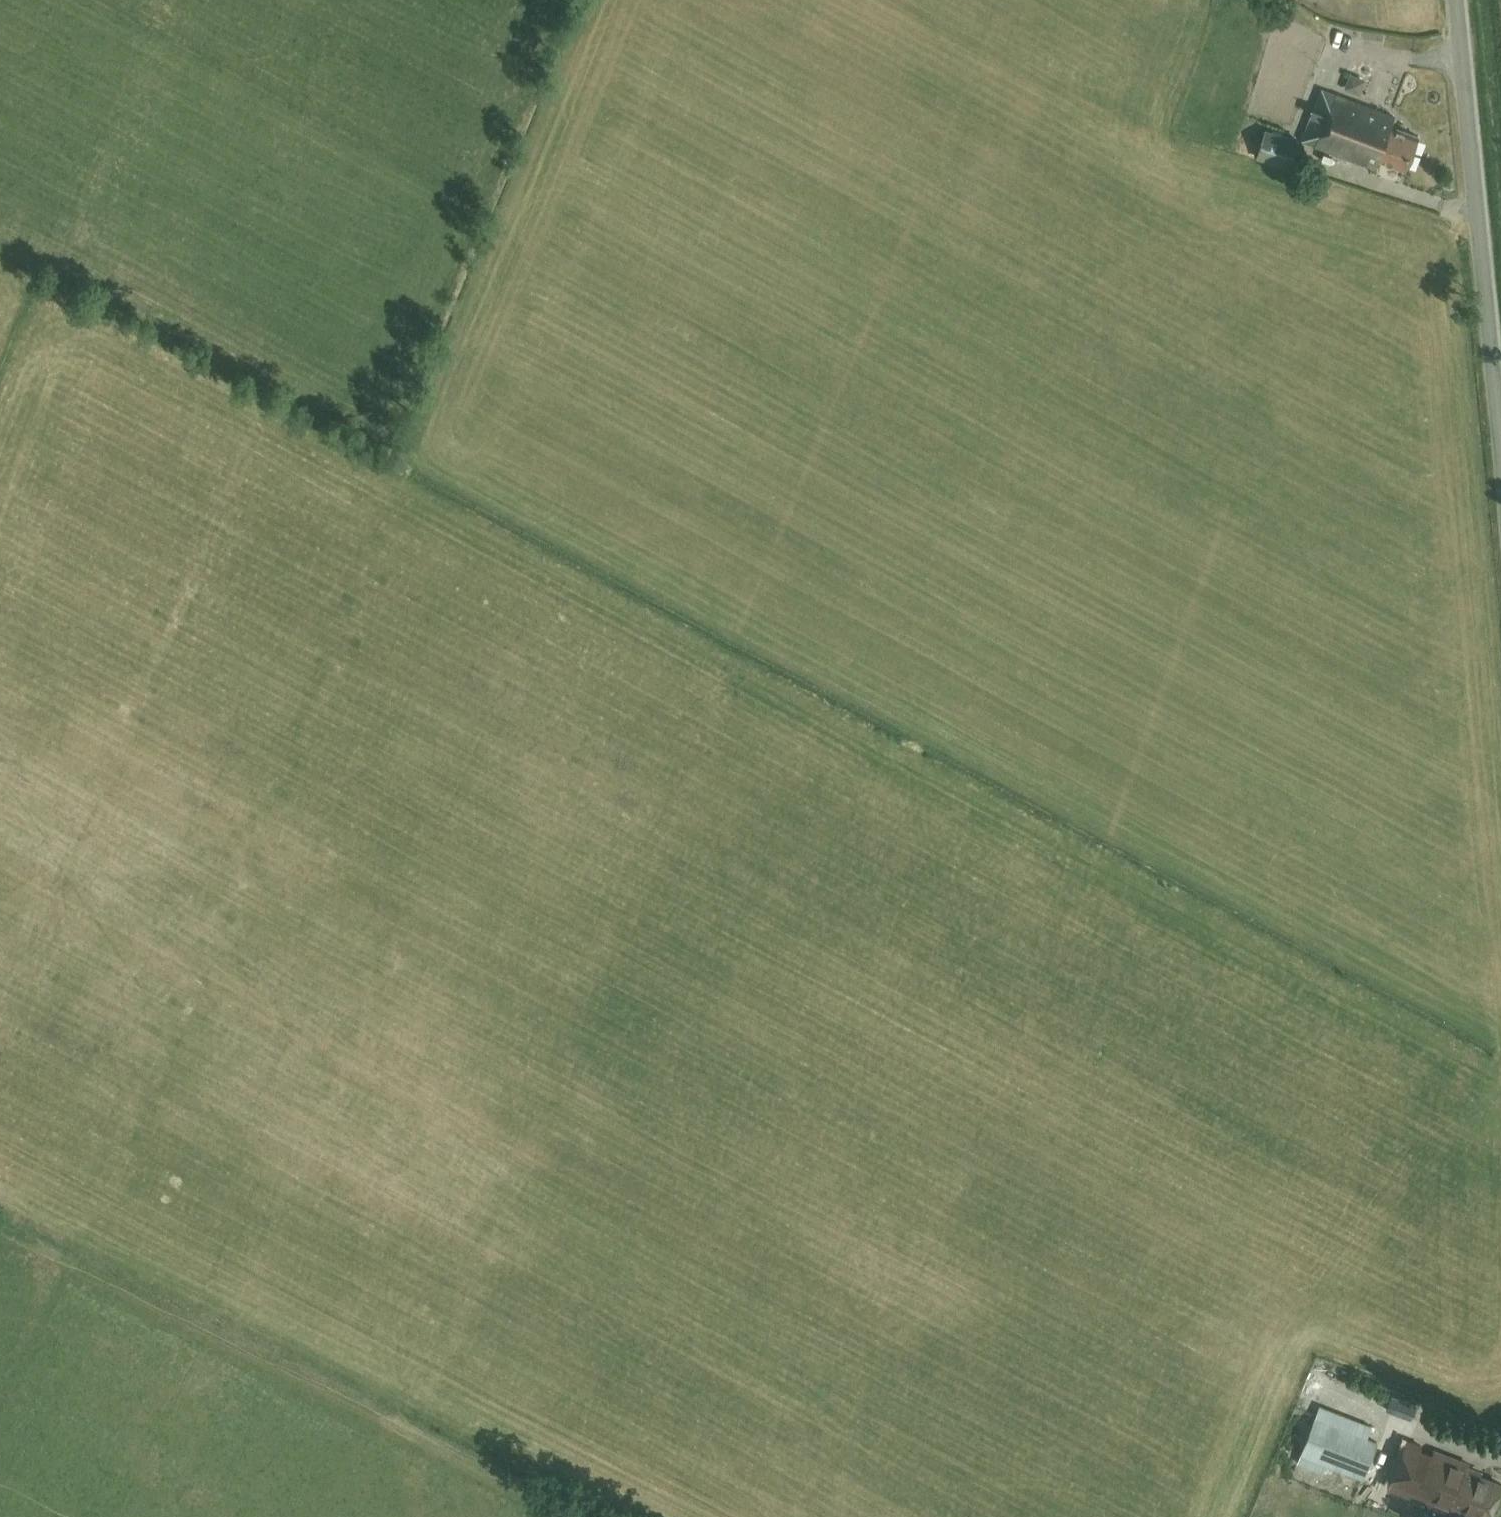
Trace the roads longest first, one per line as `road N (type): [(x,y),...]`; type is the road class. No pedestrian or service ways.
road 1 (track): [(579,1516),(0,1236)]
road 2 (unclassified): [(1500,435),(1458,0)]

